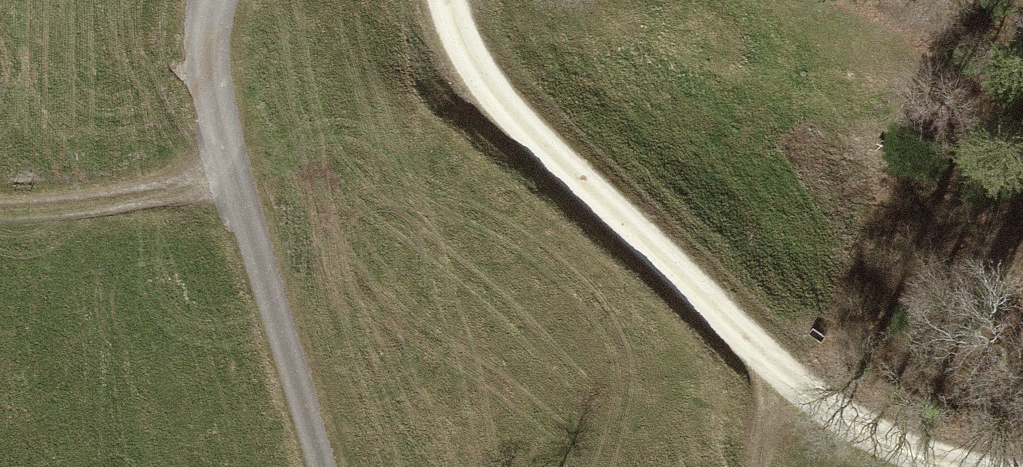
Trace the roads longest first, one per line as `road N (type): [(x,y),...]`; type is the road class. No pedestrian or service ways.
road 1 (track): [(965,466),(832,409),(758,351),(493,94),(459,39),(449,0)]
road 2 (track): [(322,466),(214,107),(206,25),(212,0)]
road 3 (track): [(234,179),(0,211)]

